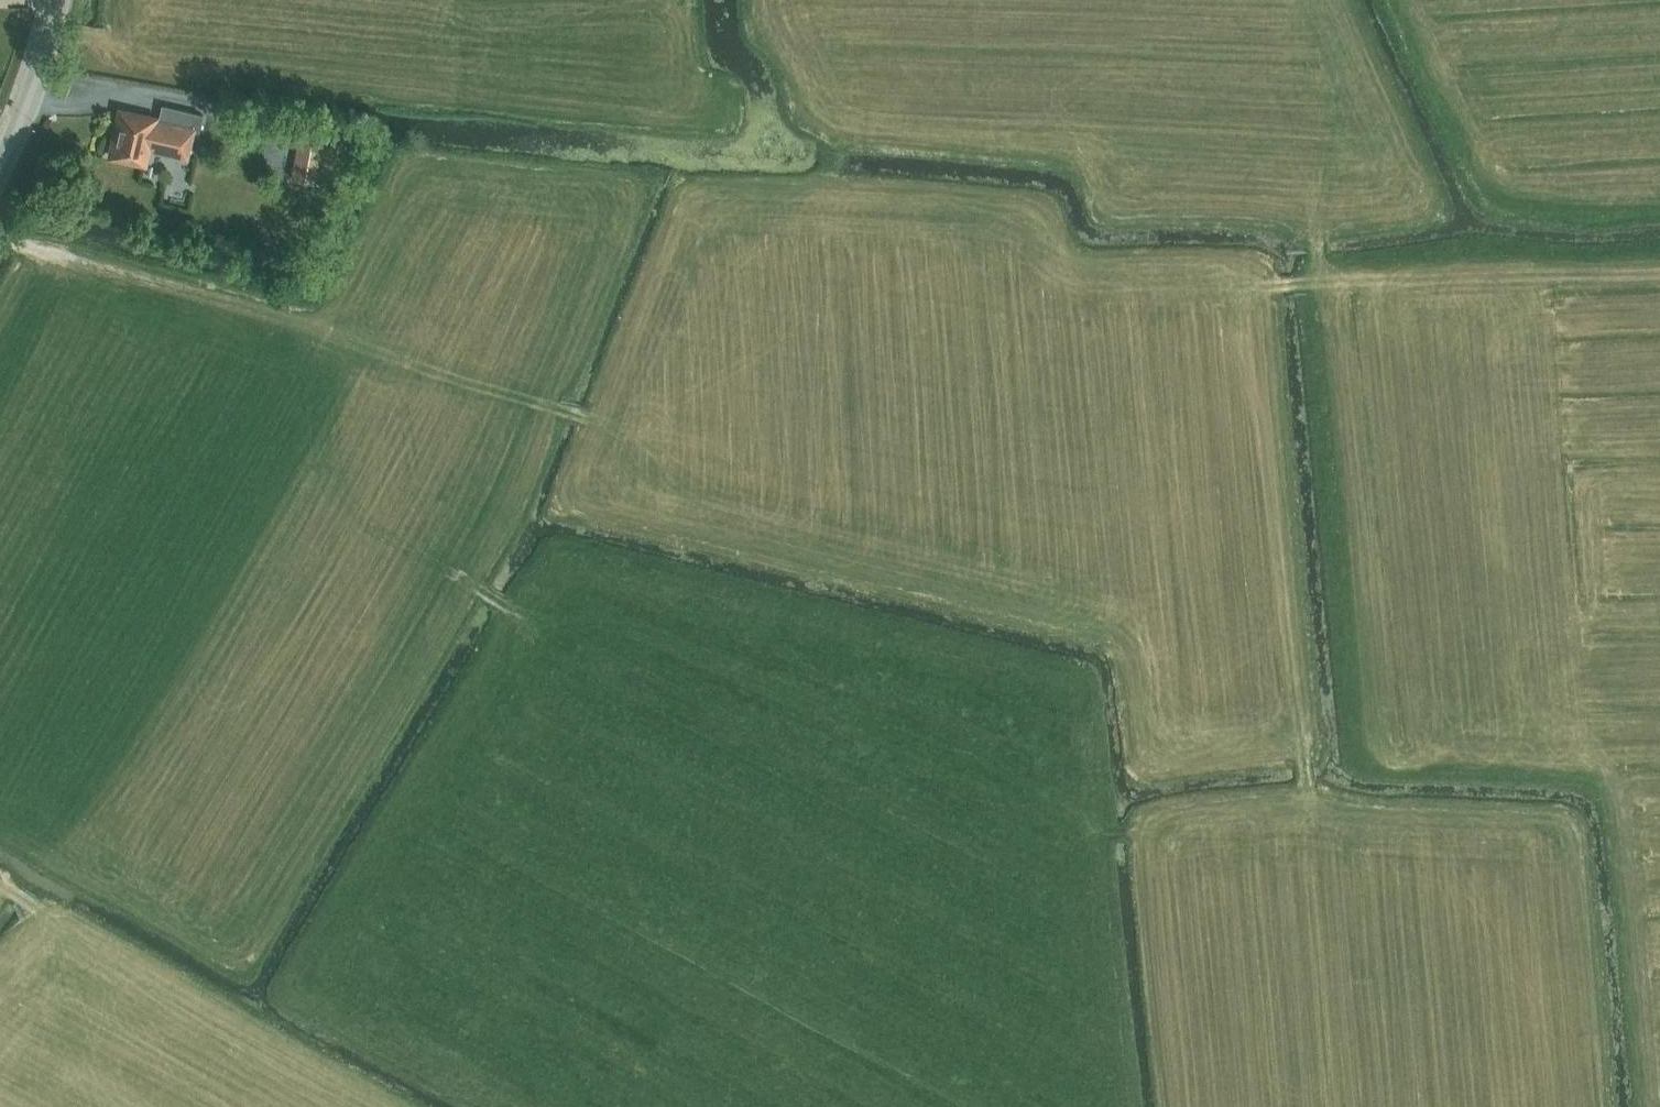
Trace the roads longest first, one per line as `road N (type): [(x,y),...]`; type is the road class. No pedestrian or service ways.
road 1 (secondary): [(0,168),(58,0)]

